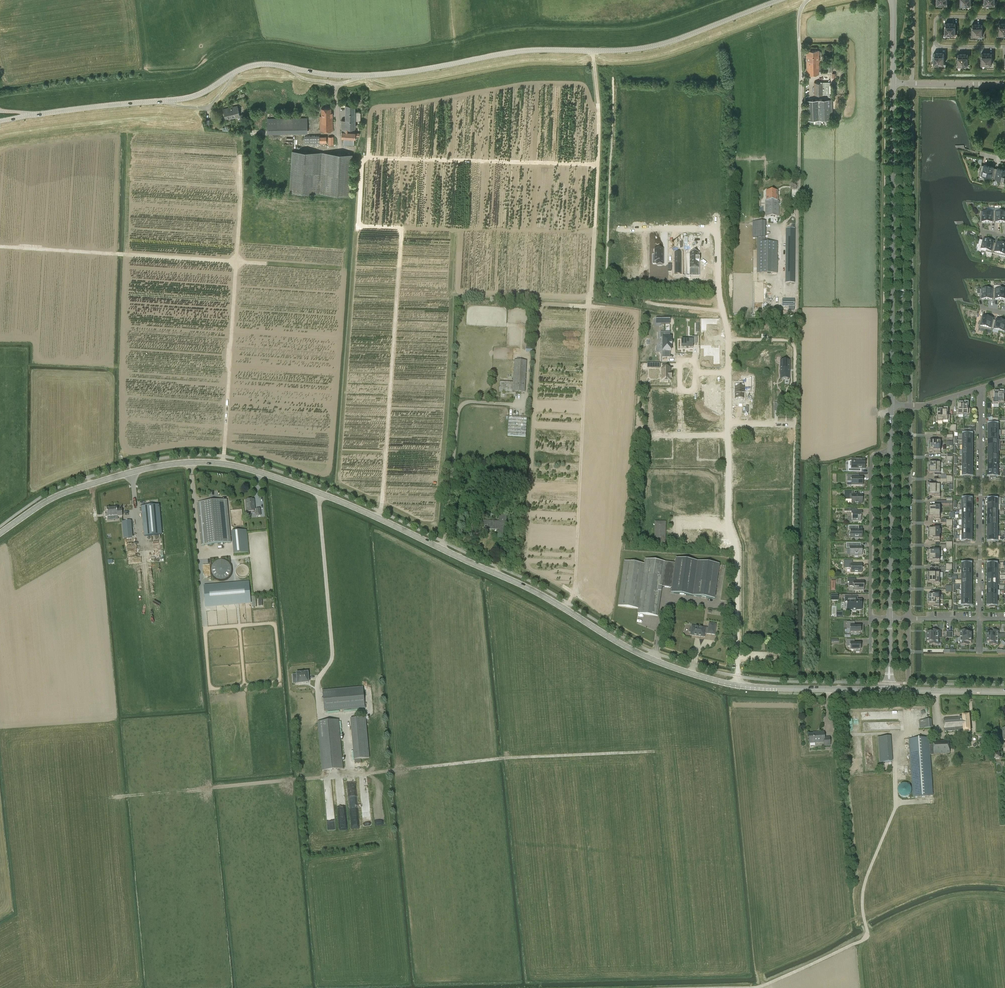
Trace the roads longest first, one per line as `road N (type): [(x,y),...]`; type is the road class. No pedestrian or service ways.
road 1 (secondary): [(0,533),(49,500),(113,477),(179,463),(233,465),(382,520),(531,589),(644,657),(736,685)]
road 2 (tertiary): [(37,114),(189,98),(254,65),(367,75),(526,50),(640,48),(780,0)]
road 3 (track): [(212,787),(653,752)]
road 4 (unclassified): [(892,406),(893,83)]
road 5 (track): [(726,987),(758,987),(865,939),(863,887),(896,802),(895,777)]
road 6 (residential): [(726,374),(719,225),(620,221)]
road 7 (residential): [(736,685),(728,437)]
road 8 (track): [(593,51),(599,147),(590,297)]
road 9 (residential): [(980,619),(981,389)]
road 10 (residential): [(909,406),(908,619)]
road 11 (residential): [(871,618),(871,458),(890,450)]
road 12 (unclassified): [(889,619),(890,450)]
road 13 (residential): [(1004,48),(935,42),(937,18),(1004,17)]

